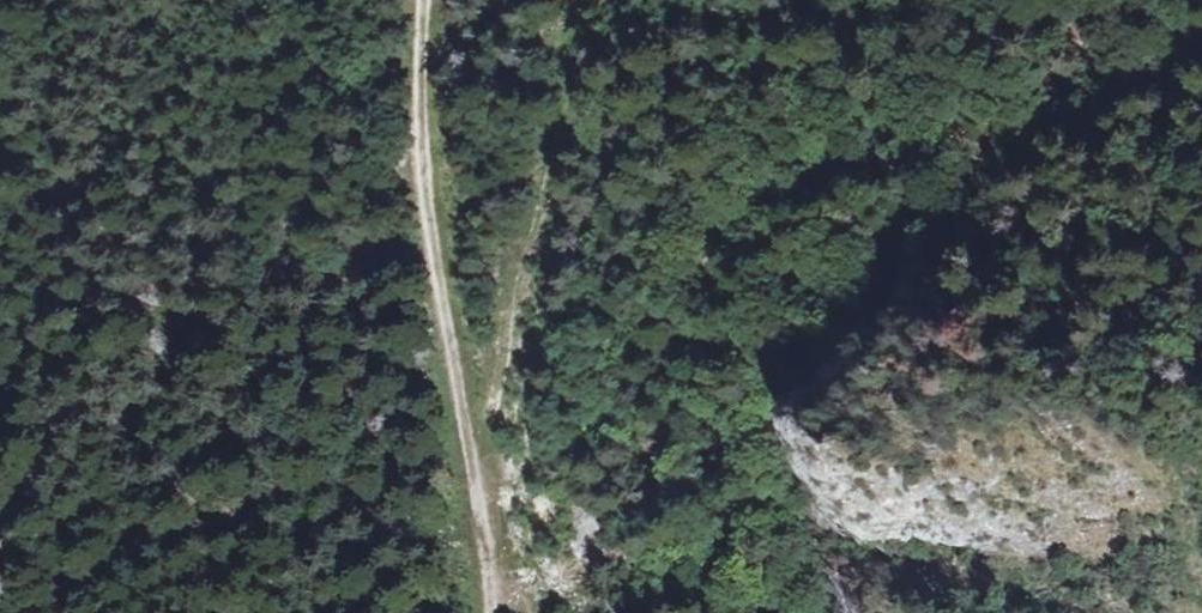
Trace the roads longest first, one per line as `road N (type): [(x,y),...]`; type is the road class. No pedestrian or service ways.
road 1 (track): [(571,0),(563,183),(485,542)]
road 2 (track): [(485,542),(431,245),(421,125),(427,0)]

